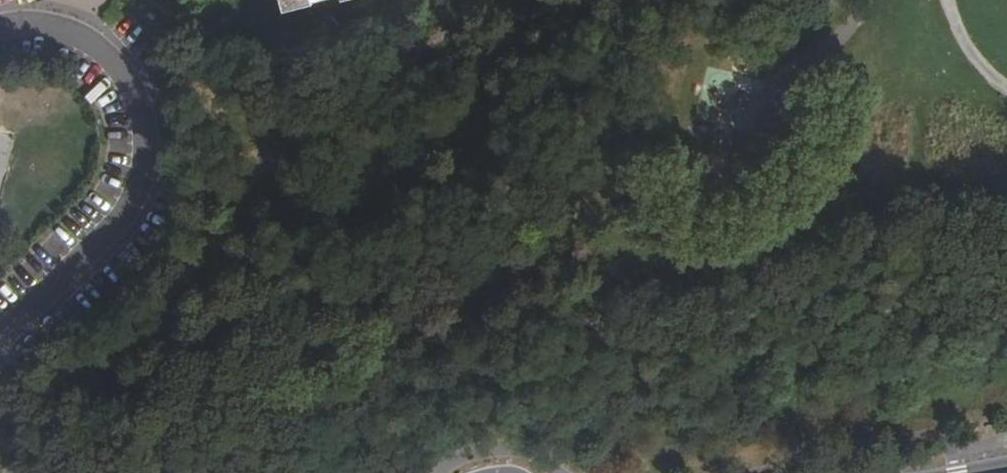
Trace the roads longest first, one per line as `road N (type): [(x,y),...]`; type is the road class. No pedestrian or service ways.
road 1 (unclassified): [(0,26),(49,23),(104,48),(132,84),(146,131),(134,198),(0,338)]

